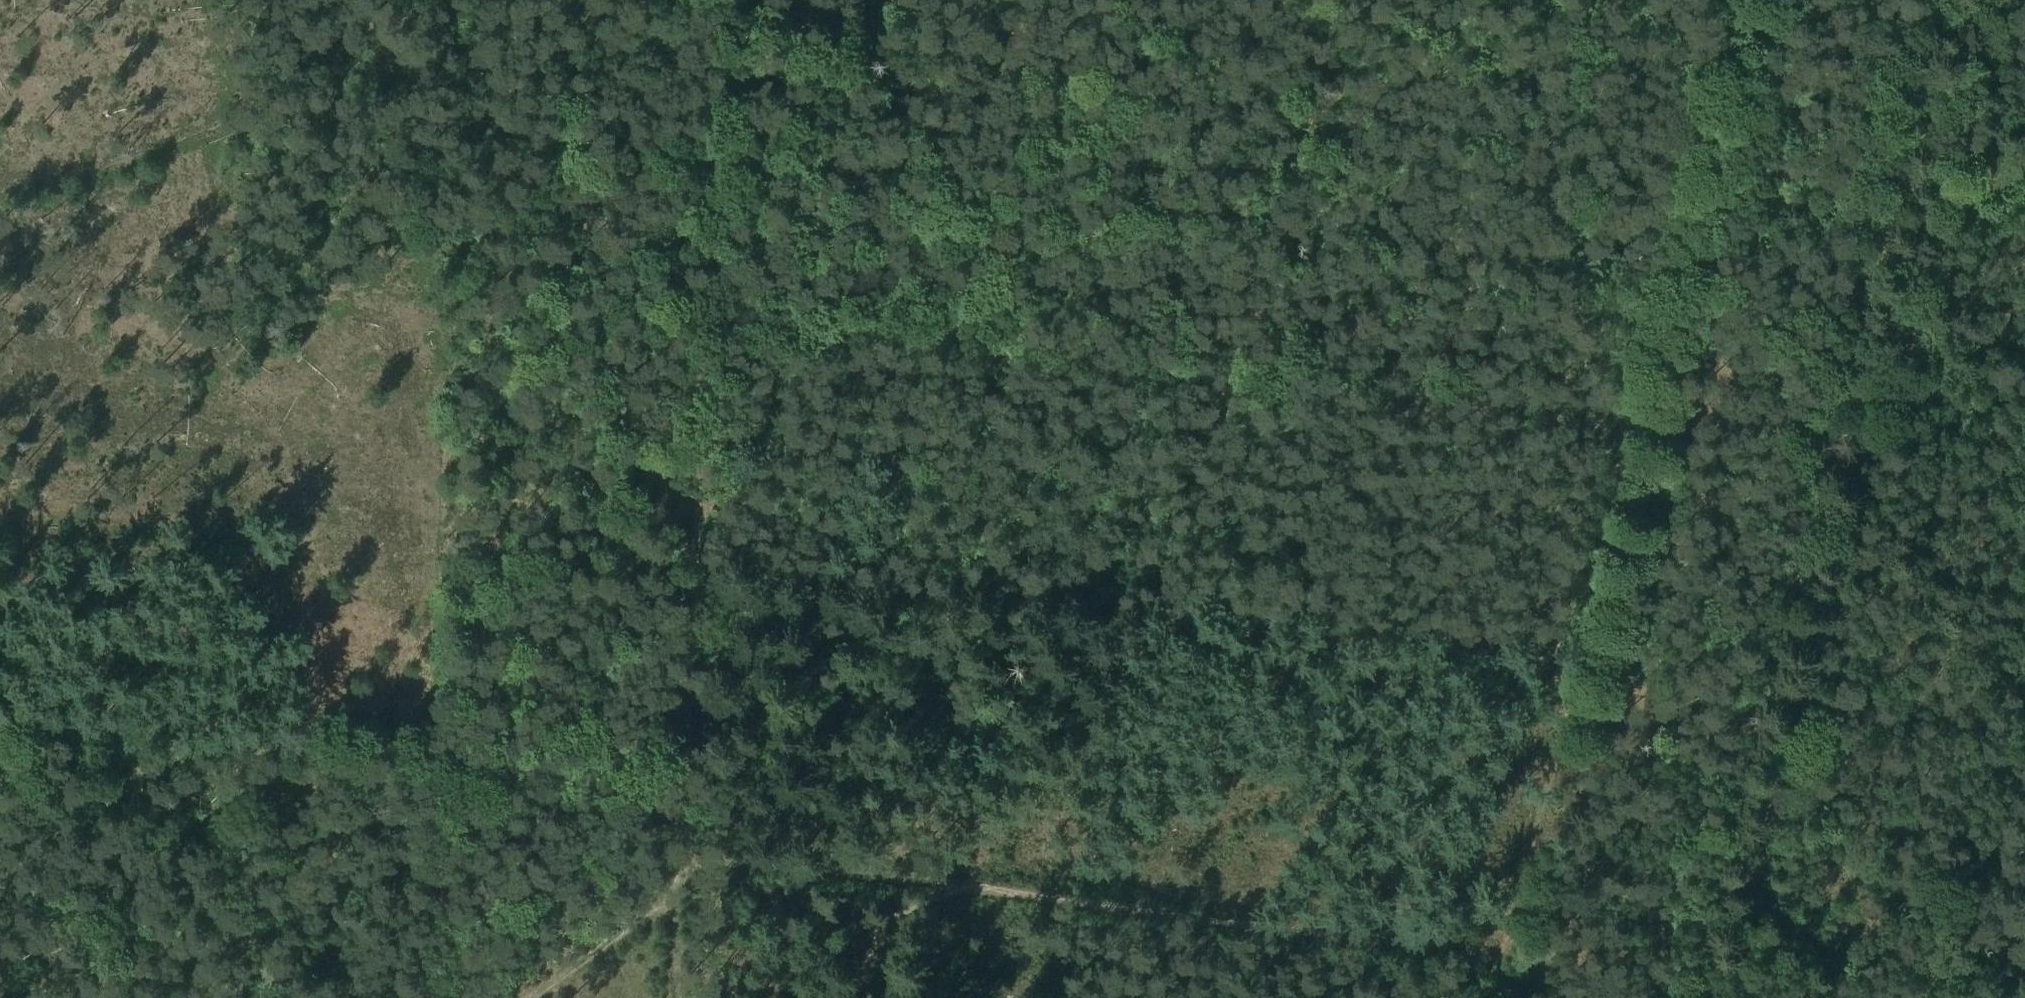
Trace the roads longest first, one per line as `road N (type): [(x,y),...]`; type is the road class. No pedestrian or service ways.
road 1 (track): [(535,997),(685,879),(717,152),(1128,199),(1150,0)]
road 2 (track): [(1870,300),(1128,199)]
road 3 (track): [(2024,716),(1927,997)]

